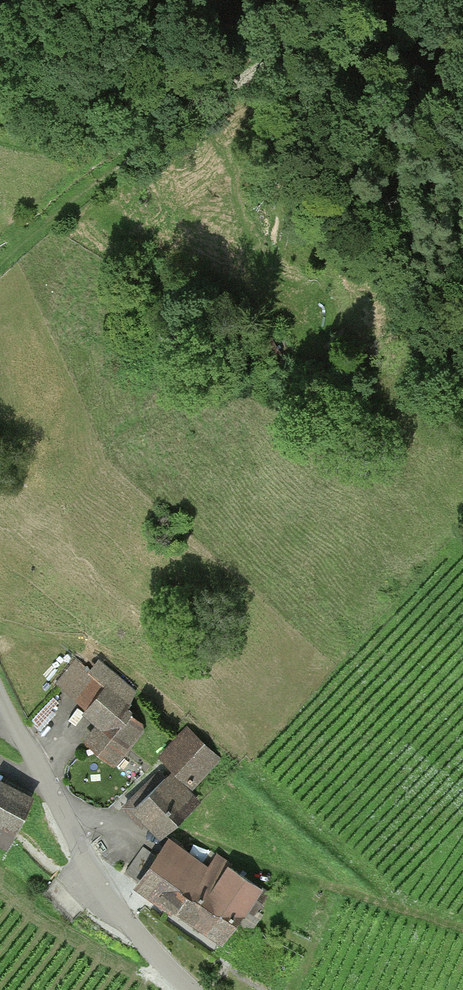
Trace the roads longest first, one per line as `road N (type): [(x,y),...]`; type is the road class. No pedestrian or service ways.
road 1 (track): [(462,341),(402,236),(395,61),(383,37),(364,27),(334,23),(300,34),(0,261)]
road 2 (residential): [(190,989),(139,938),(80,853),(0,690)]
road 3 (track): [(402,236),(417,183),(436,153),(462,142)]

